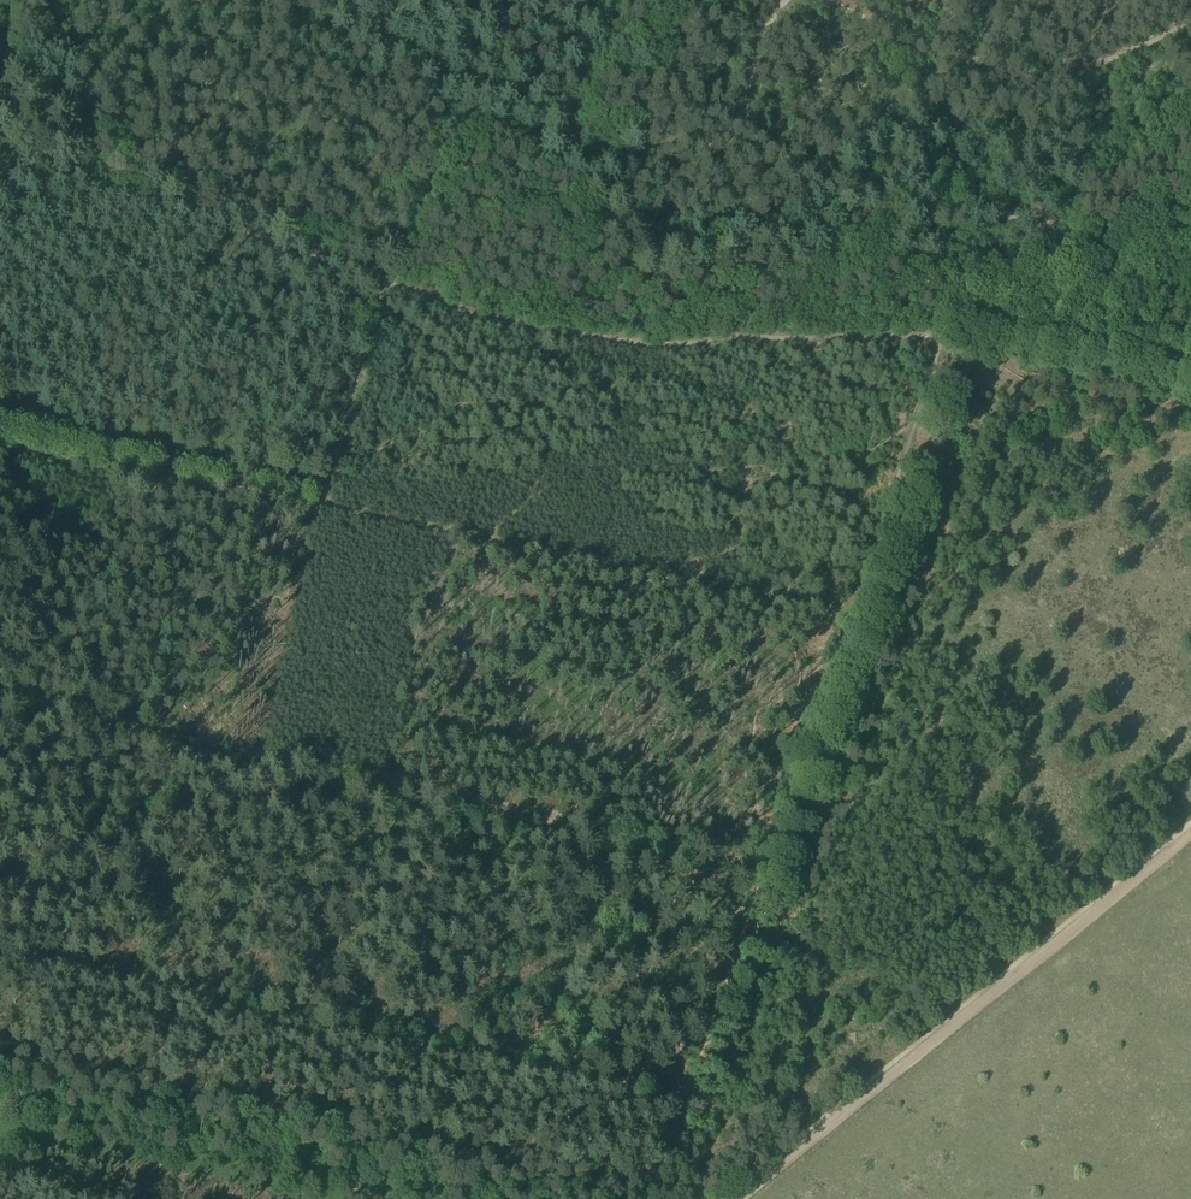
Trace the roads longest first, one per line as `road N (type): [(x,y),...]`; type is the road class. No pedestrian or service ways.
road 1 (track): [(0,109),(53,143),(110,159),(192,141),(222,116),(260,108),(371,127),(458,165),(502,199),(532,203),(580,259),(618,279),(739,293),(817,262),(865,258),(916,273),(956,326)]
road 2 (track): [(0,959),(681,1108),(685,1090)]
road 3 (track): [(0,149),(478,316),(556,331)]
road 4 (track): [(739,1198),(1190,833)]
road 5 (track): [(319,505),(850,620)]
road 6 (track): [(556,331),(683,344),(931,335),(956,326)]
road 7 (track): [(826,0),(1043,82),(1096,67),(1190,20)]
road 8 (track): [(0,436),(319,505)]
road 9 (track): [(449,796),(765,873)]
road 10 (track): [(956,326),(977,322),(1190,367)]
road 11 (track): [(319,505),(389,283)]

